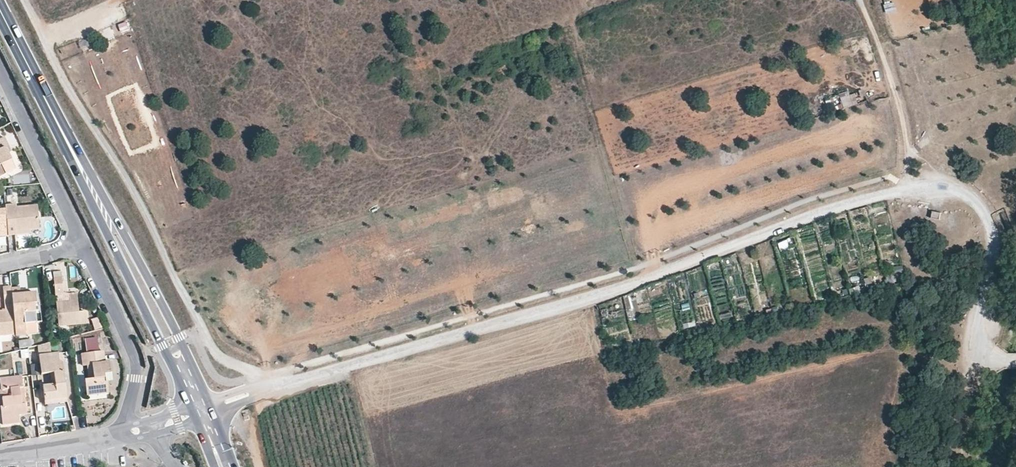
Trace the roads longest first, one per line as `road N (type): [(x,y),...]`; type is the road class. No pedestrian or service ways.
road 1 (unclassified): [(1005,360),(983,349),(995,238),(989,222),(958,193),(910,189),(841,206),(594,296),(263,391)]
road 2 (track): [(263,391),(251,372),(208,343),(24,0)]
road 3 (primary): [(210,411),(180,338),(77,159)]
road 4 (primary): [(77,159),(194,417)]
road 5 (residential): [(127,435),(136,360),(83,242)]
road 6 (track): [(860,0),(898,98),(910,189)]
road 7 (residential): [(83,242),(0,75)]
road 8 (primary): [(0,3),(77,159)]
road 9 (tertiary): [(0,456),(127,435)]

